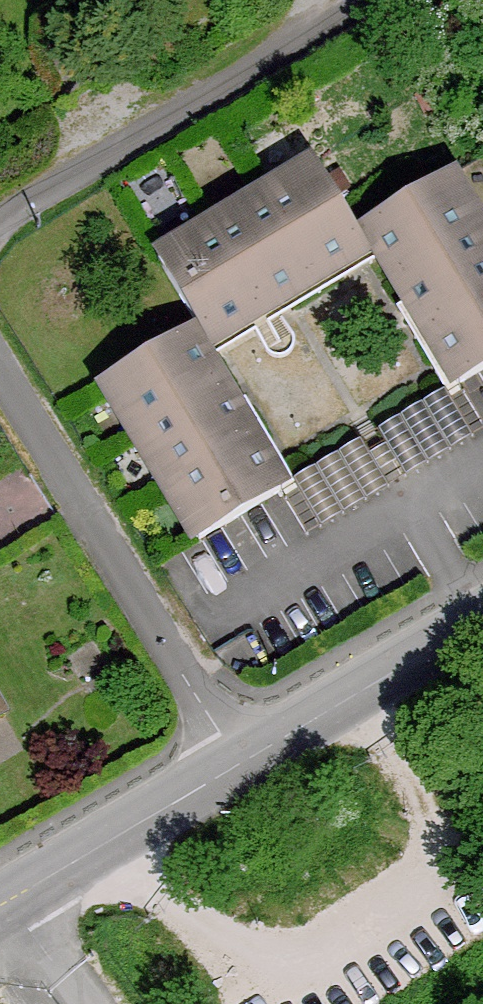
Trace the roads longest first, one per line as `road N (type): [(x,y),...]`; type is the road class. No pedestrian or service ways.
road 1 (residential): [(0,369),(239,762)]
road 2 (residential): [(0,225),(375,0)]
road 3 (residential): [(239,762),(482,613)]
road 4 (residential): [(7,899),(239,762)]
road 5 (residential): [(7,899),(85,1003)]

